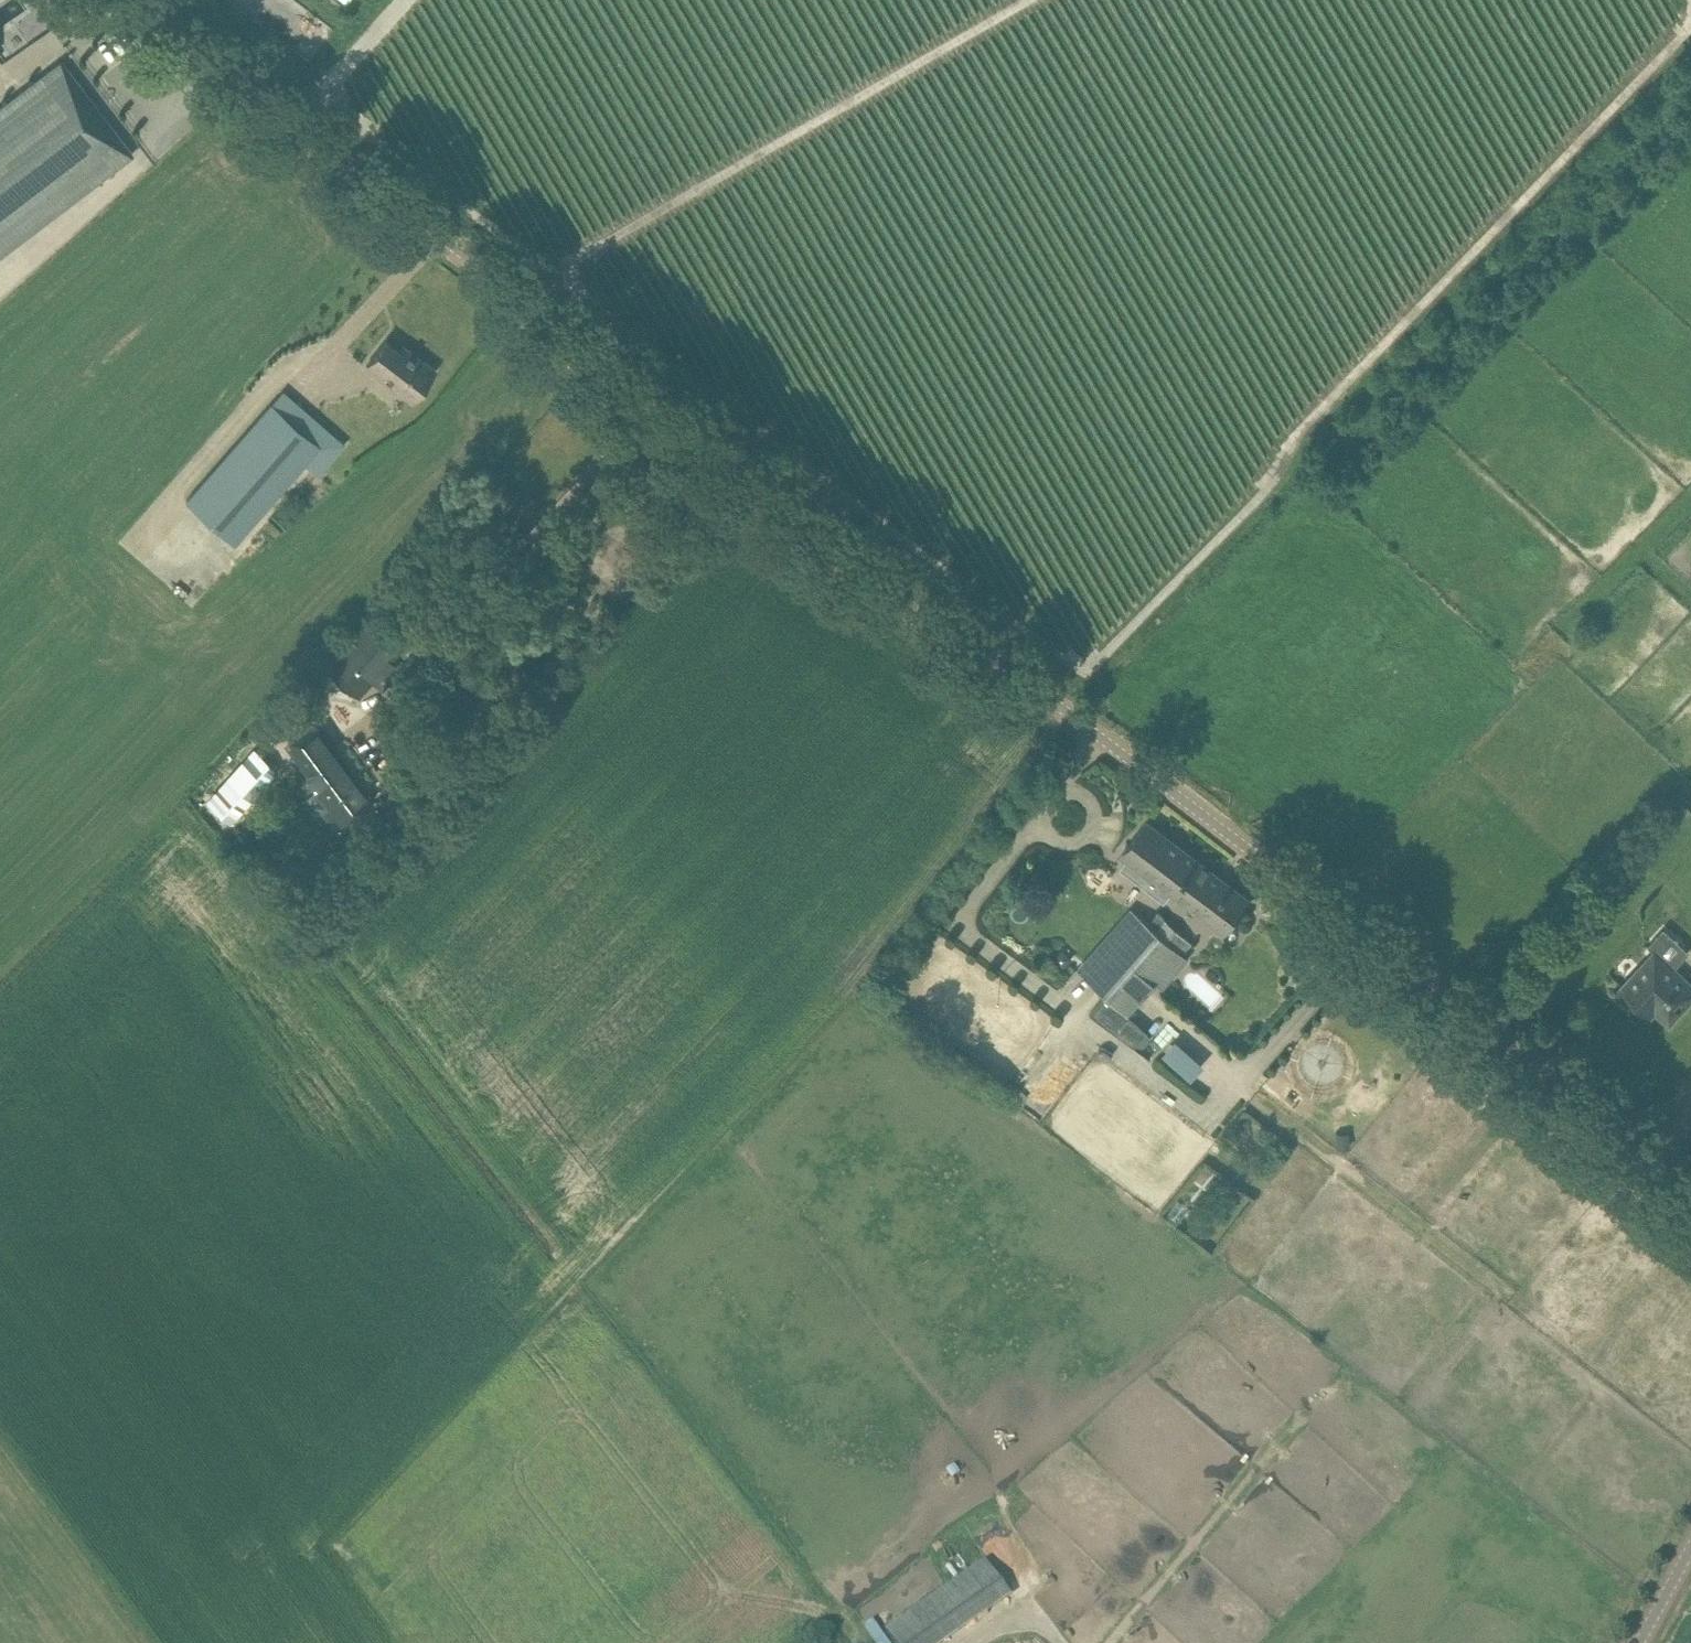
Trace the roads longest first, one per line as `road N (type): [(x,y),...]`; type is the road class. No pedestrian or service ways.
road 1 (unclassified): [(1690,1180),(670,381),(166,0)]

